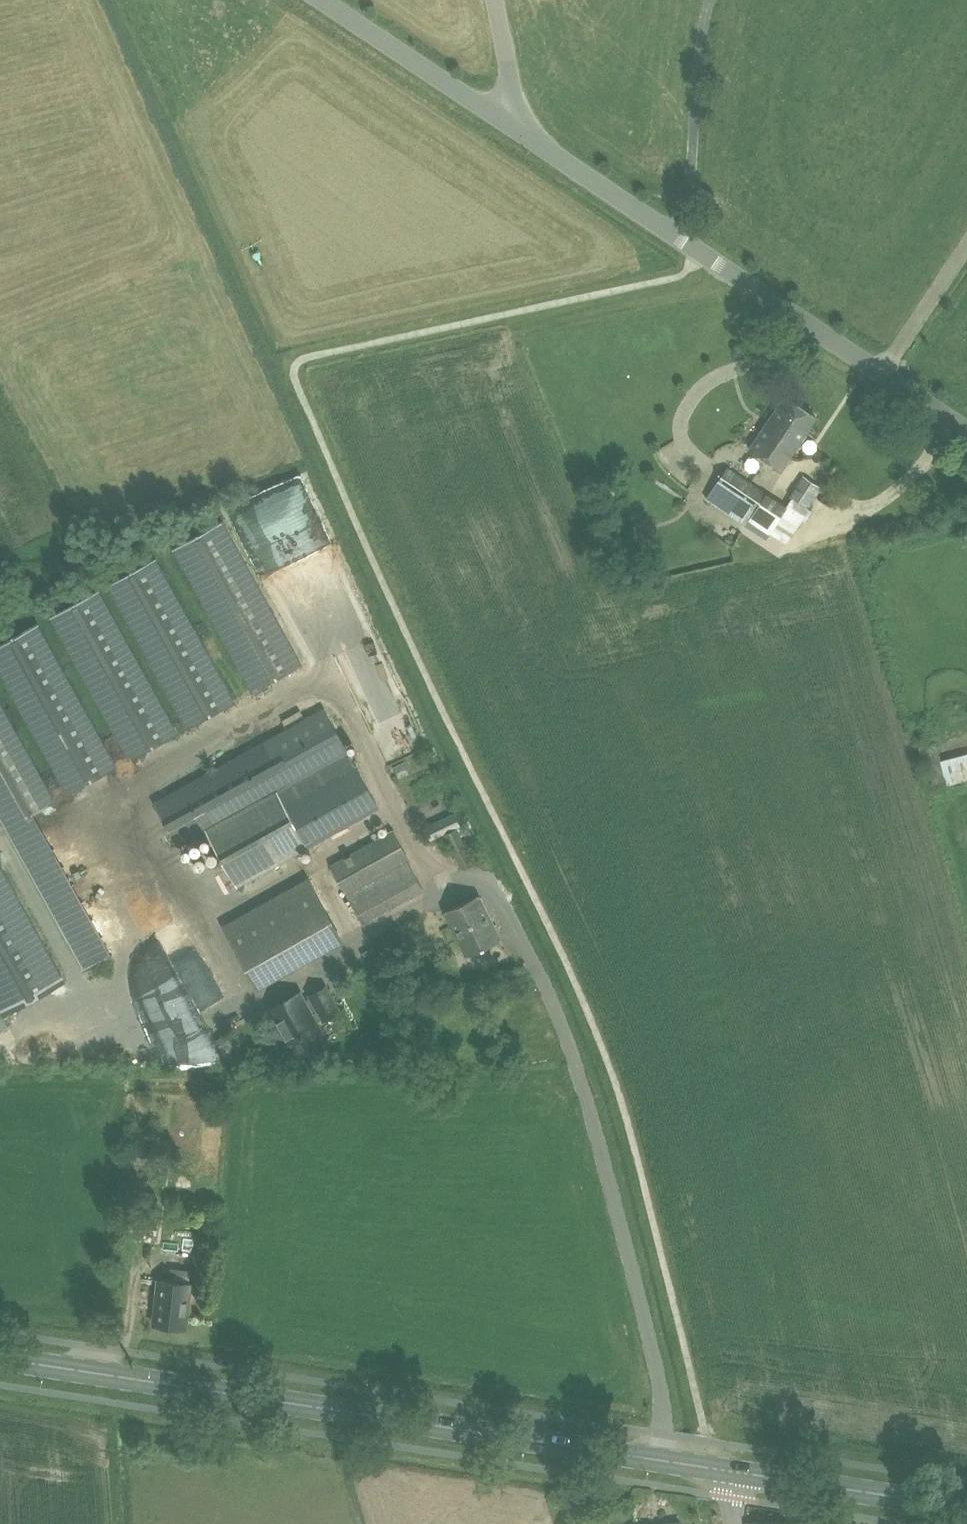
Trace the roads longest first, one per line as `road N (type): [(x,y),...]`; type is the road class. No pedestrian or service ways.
road 1 (primary): [(0,1360),(716,1470)]
road 2 (unclassified): [(966,430),(517,131)]
road 3 (primary): [(716,1470),(966,1507)]
road 4 (unclassified): [(517,131),(322,0)]
road 5 (unclassified): [(517,131),(491,0)]

